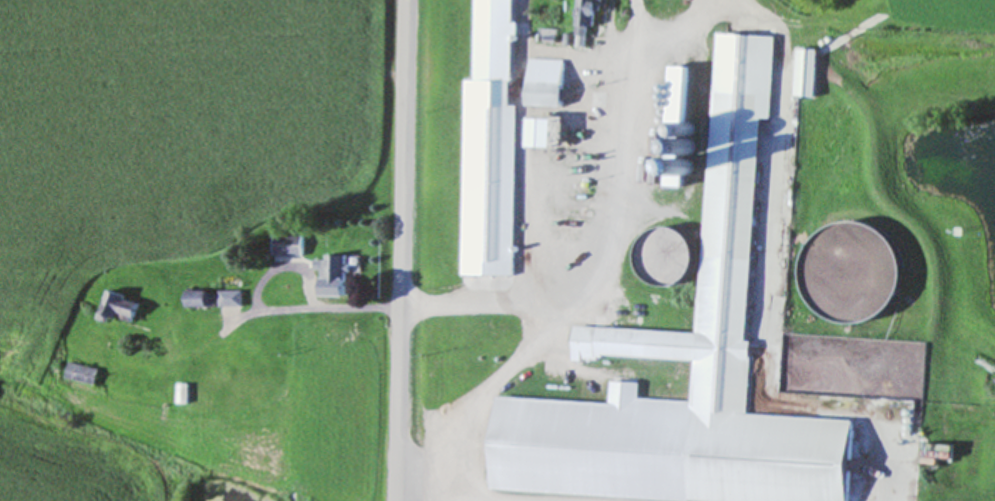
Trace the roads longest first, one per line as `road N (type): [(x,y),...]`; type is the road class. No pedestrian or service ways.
road 1 (residential): [(396,500),(407,0)]
road 2 (track): [(652,500),(610,469),(603,416),(561,357),(560,307)]

